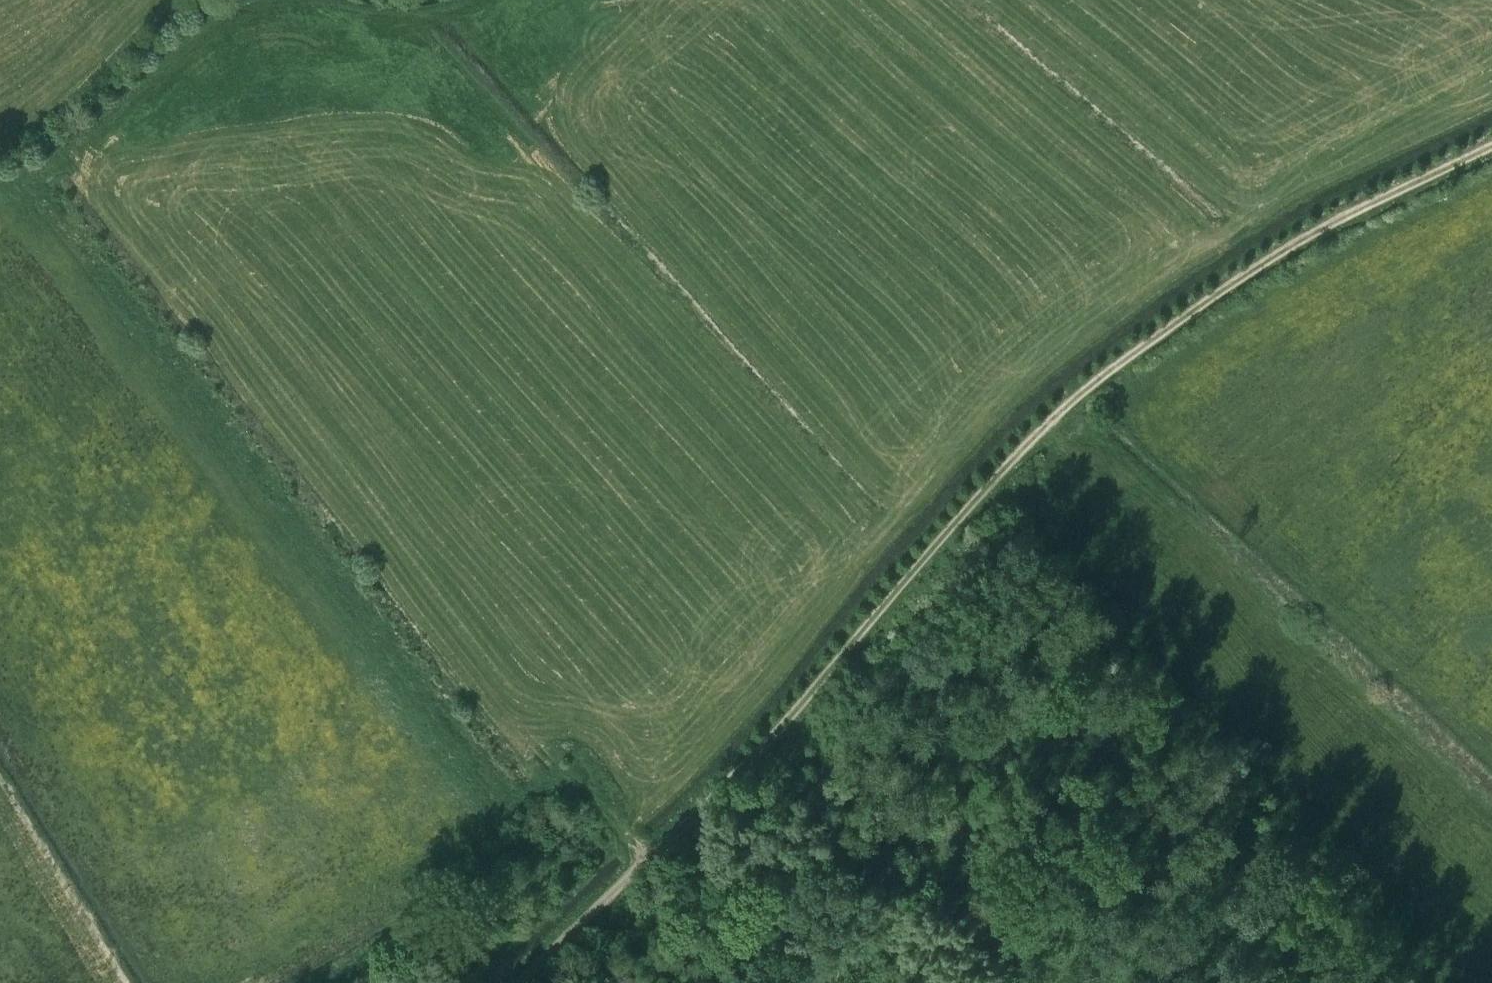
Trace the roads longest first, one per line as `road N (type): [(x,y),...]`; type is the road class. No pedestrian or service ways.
road 1 (track): [(517,982),(783,730),(957,517),(1079,391),(1262,265),(1491,153)]

